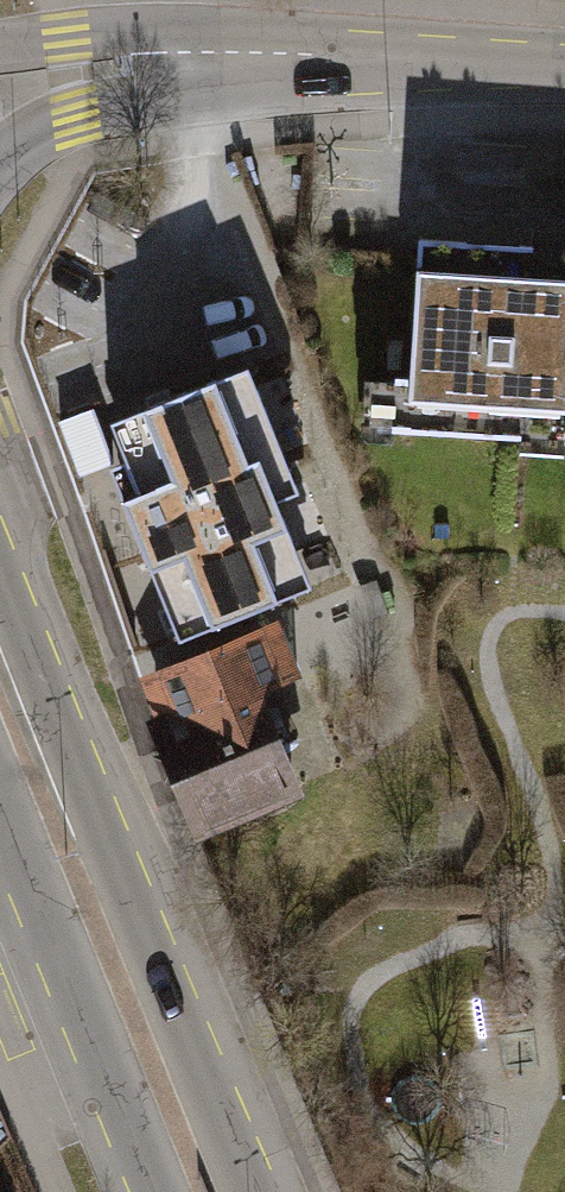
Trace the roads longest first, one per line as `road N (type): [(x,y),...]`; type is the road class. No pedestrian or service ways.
road 1 (secondary): [(254,1191),(0,573)]
road 2 (secondary): [(0,804),(160,1191)]
road 3 (residential): [(564,68),(265,57)]
road 4 (residential): [(0,161),(76,117),(265,57)]
road 5 (residential): [(265,57),(173,44),(0,41)]

